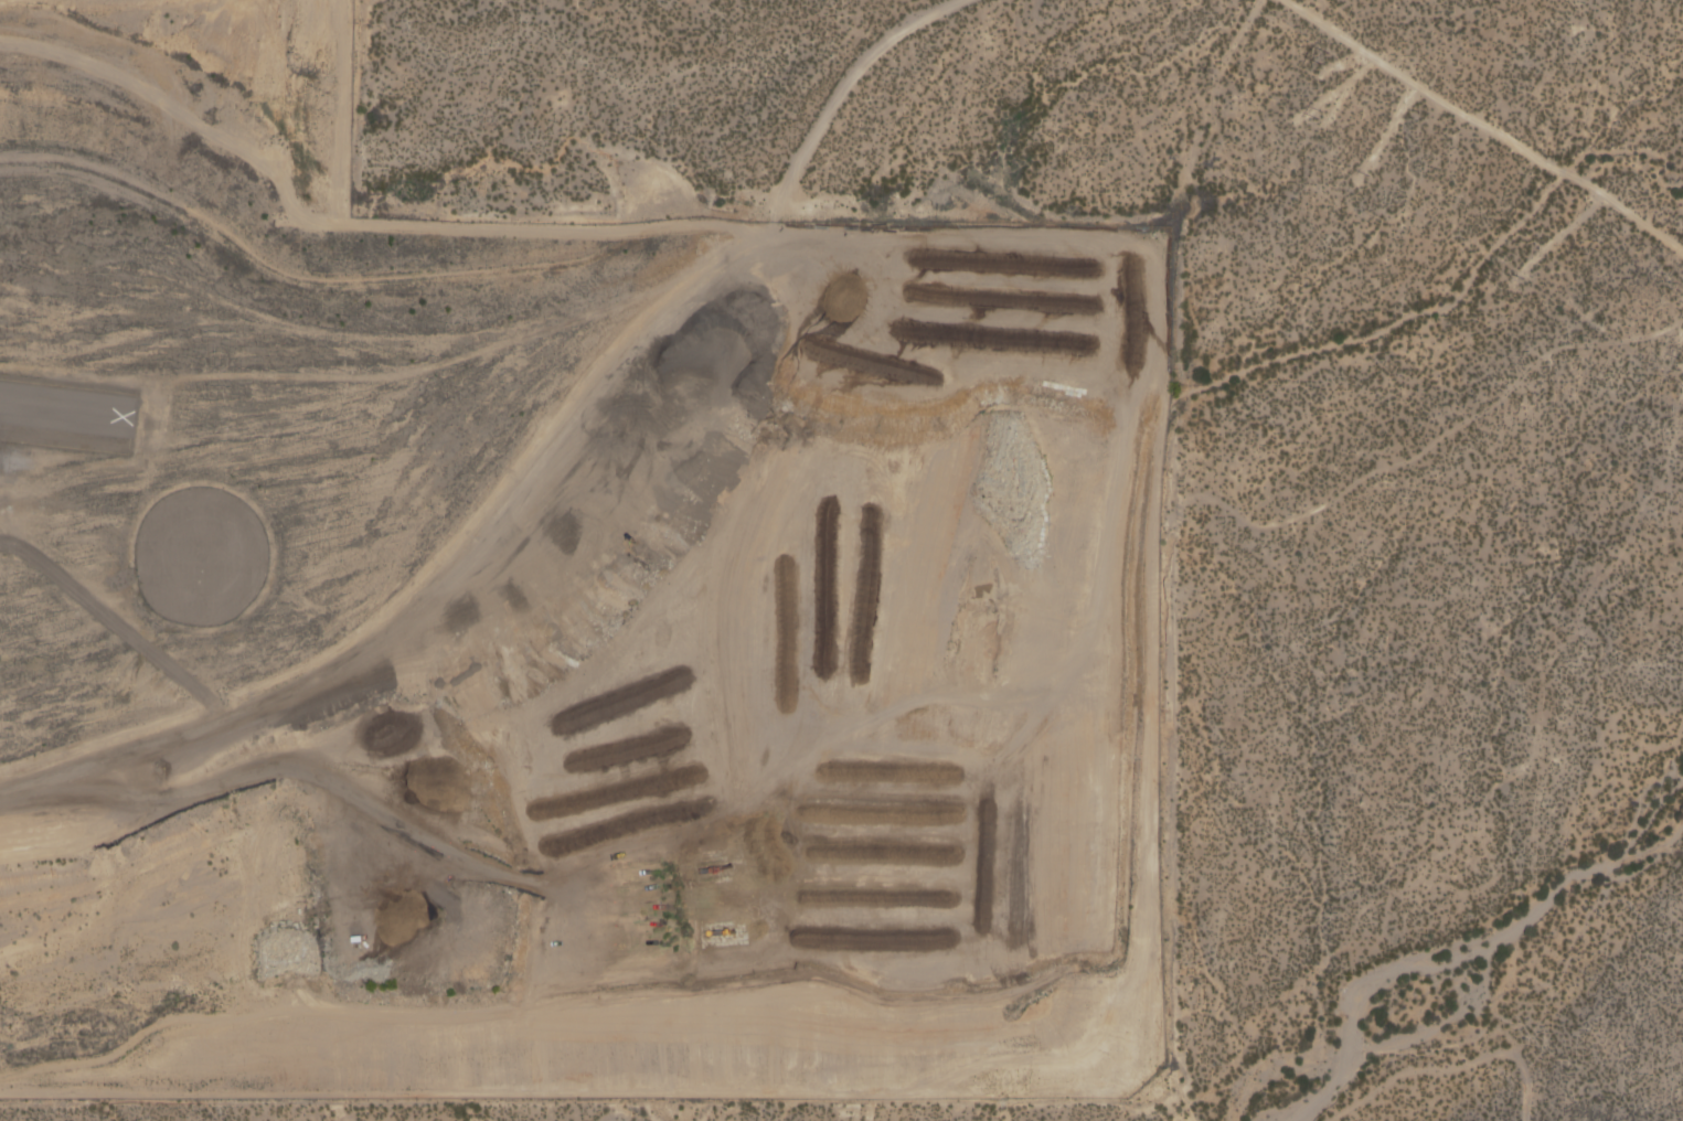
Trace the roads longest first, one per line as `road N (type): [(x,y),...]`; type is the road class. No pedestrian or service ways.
road 1 (track): [(363,680),(449,592),(565,431),(781,190),(859,61),(906,22),(956,0)]
road 2 (track): [(1173,509),(1211,495),(1248,524),(1272,526),(1332,502),(1362,476),(1416,457),(1495,407),(1563,349),(1630,341),(1682,323)]
road 3 (track): [(1273,0),(1602,195),(1682,257)]
road 4 (residential): [(0,793),(363,680)]
road 5 (track): [(1329,1120),(1396,1074),(1467,1066),(1491,1053),(1515,1053),(1526,1065),(1525,1120)]
road 6 (track): [(1510,282),(1602,195)]

